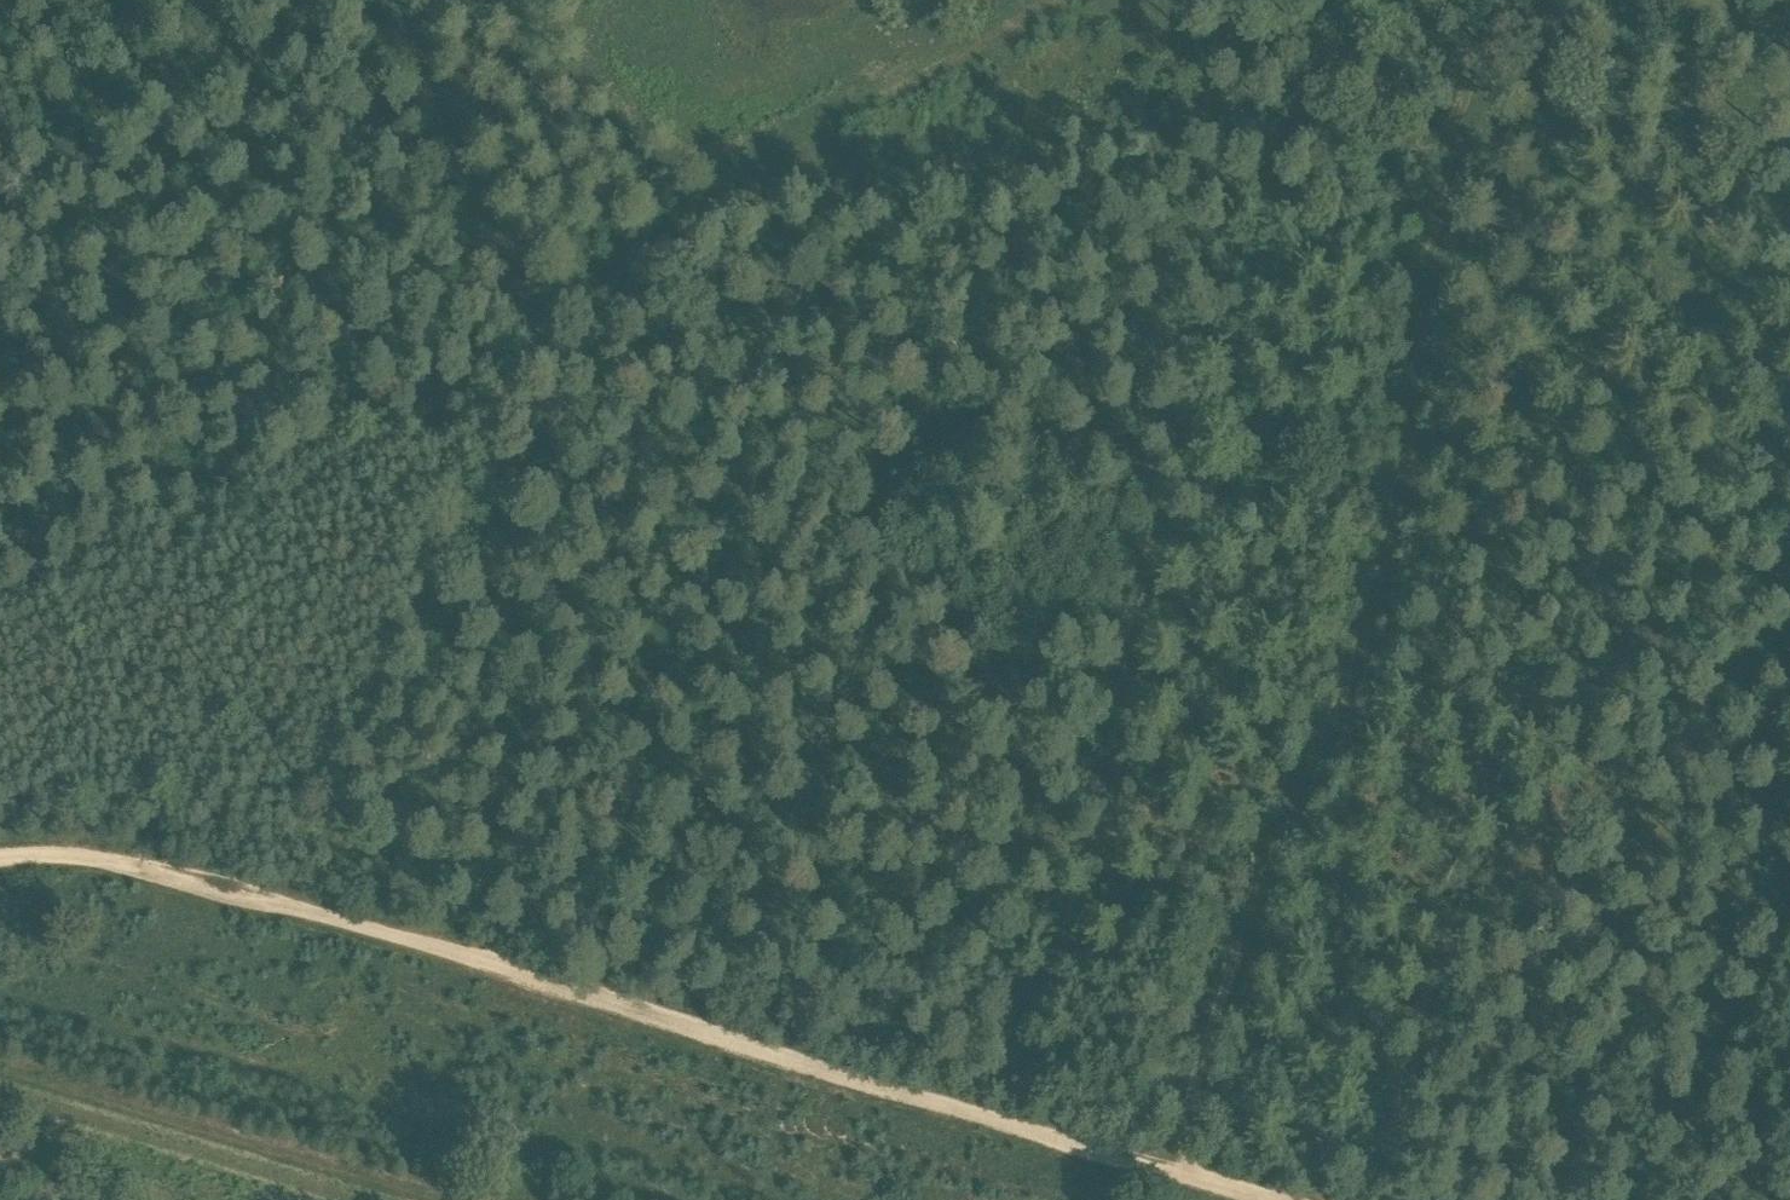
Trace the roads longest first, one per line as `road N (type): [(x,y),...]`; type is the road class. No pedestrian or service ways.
road 1 (track): [(1168,1168),(1380,628),(1446,171),(1498,0)]
road 2 (track): [(1168,1168),(105,850),(0,856)]
road 3 (track): [(1057,0),(774,167)]

